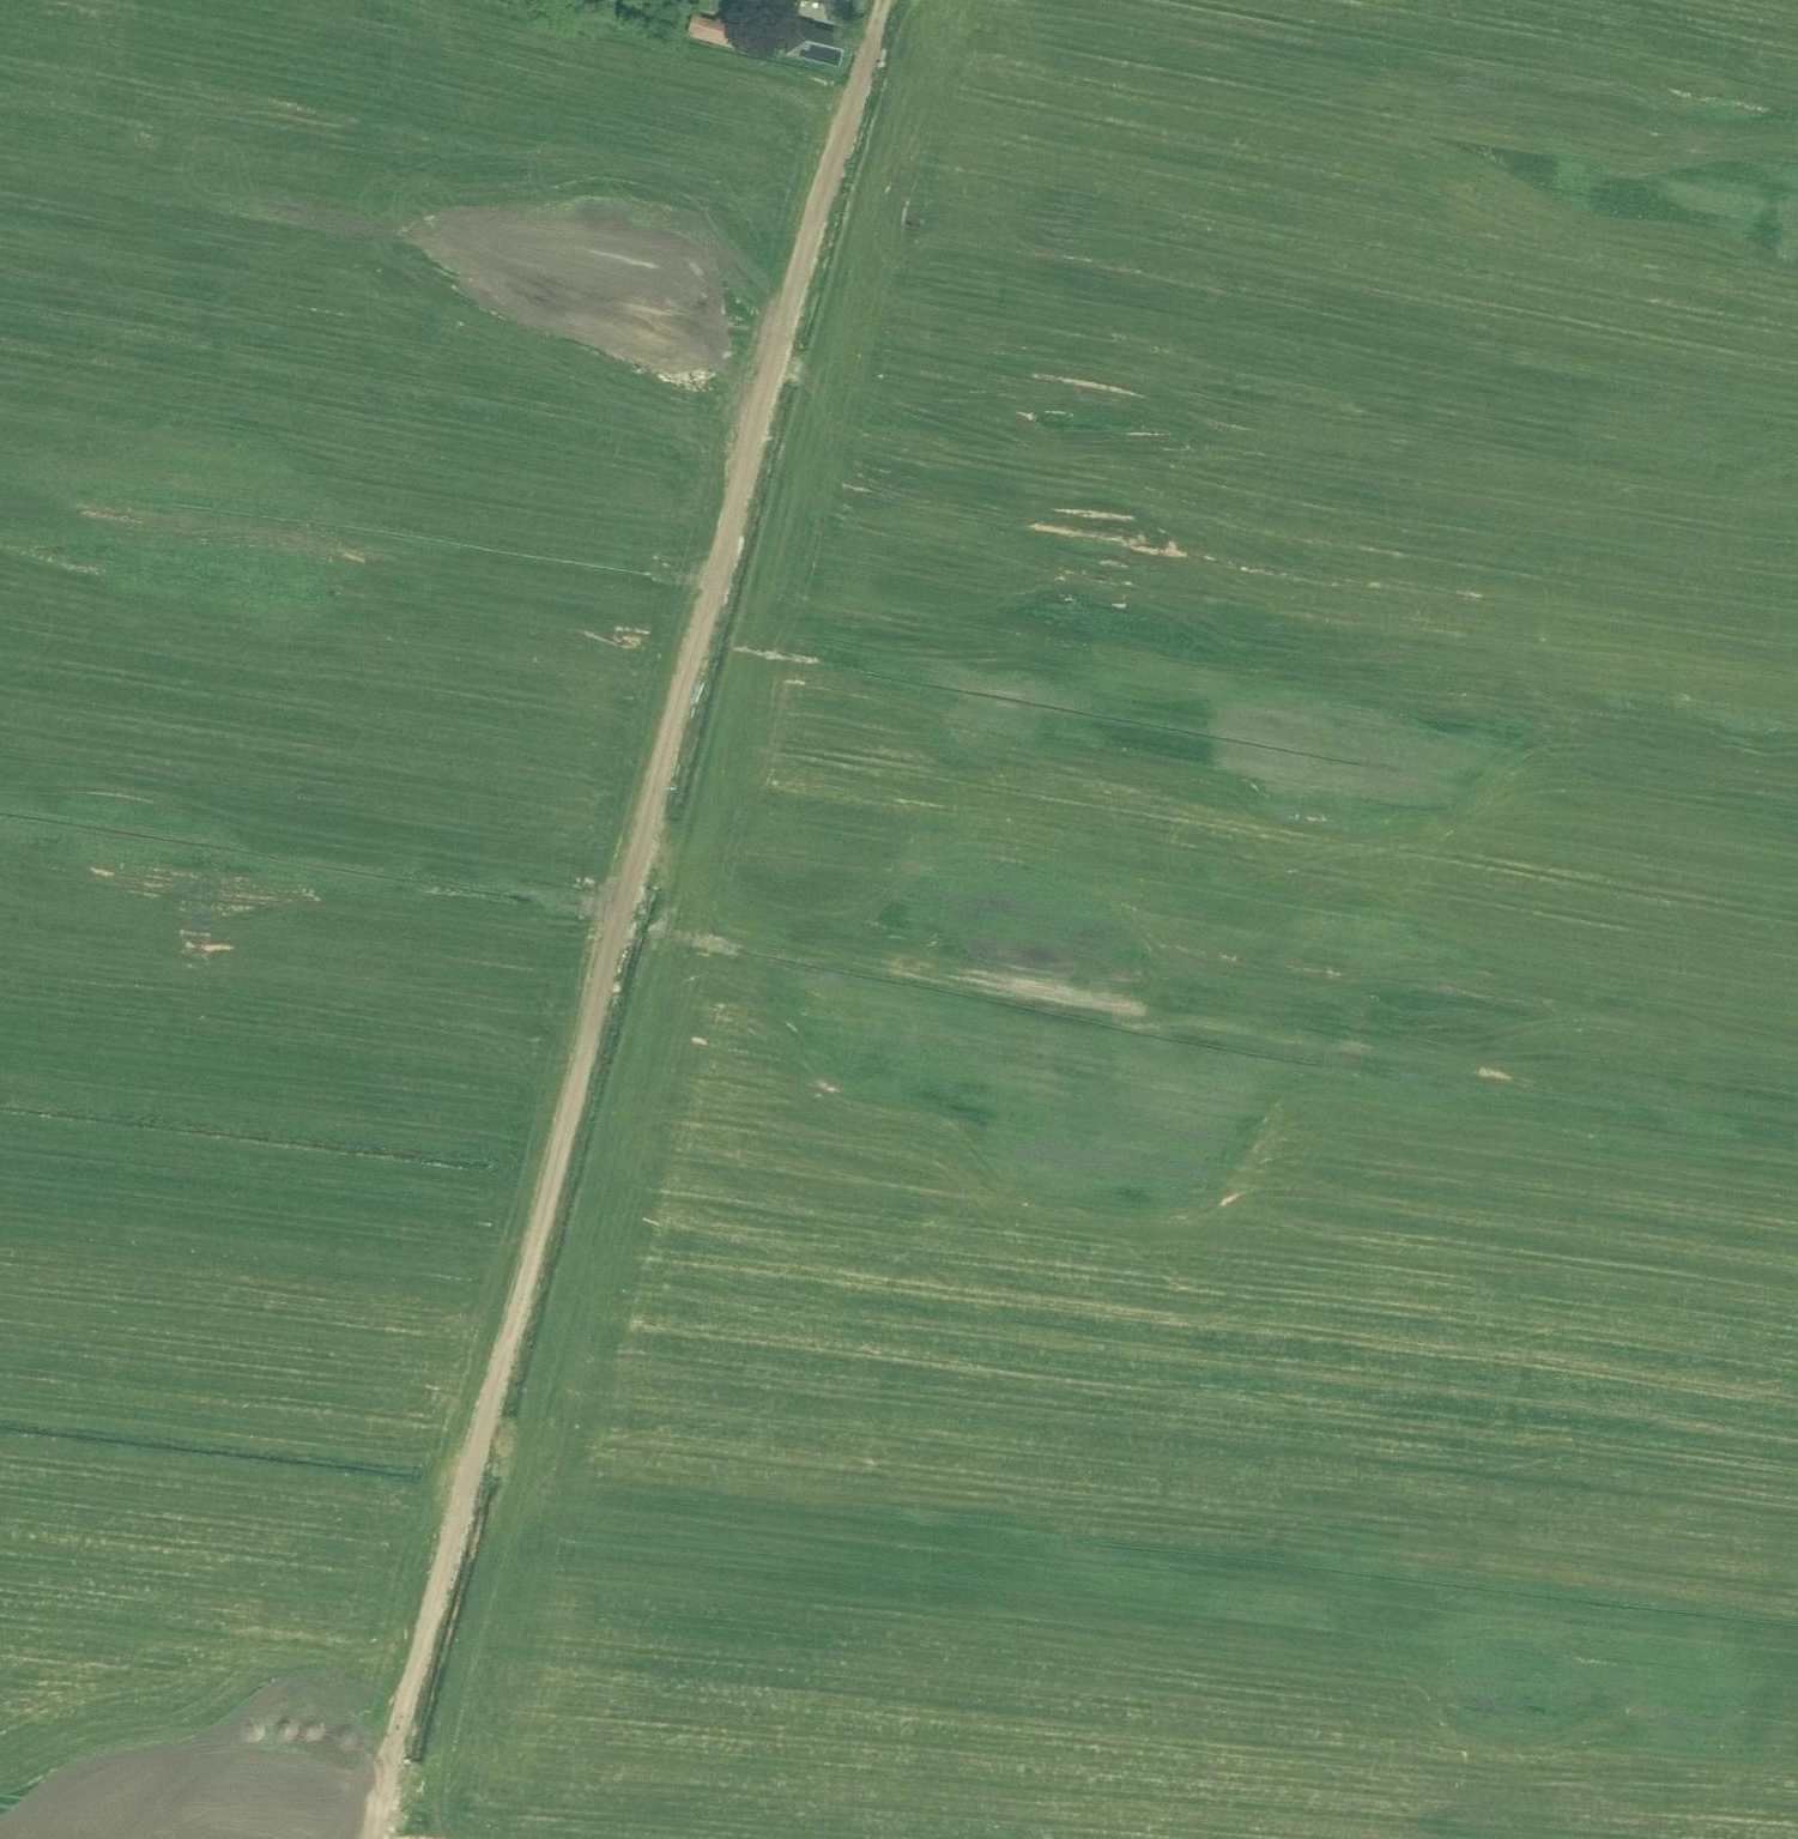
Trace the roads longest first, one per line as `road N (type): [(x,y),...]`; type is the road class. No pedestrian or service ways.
road 1 (track): [(887,0),(371,1838)]
road 2 (track): [(633,915),(1797,1107)]

